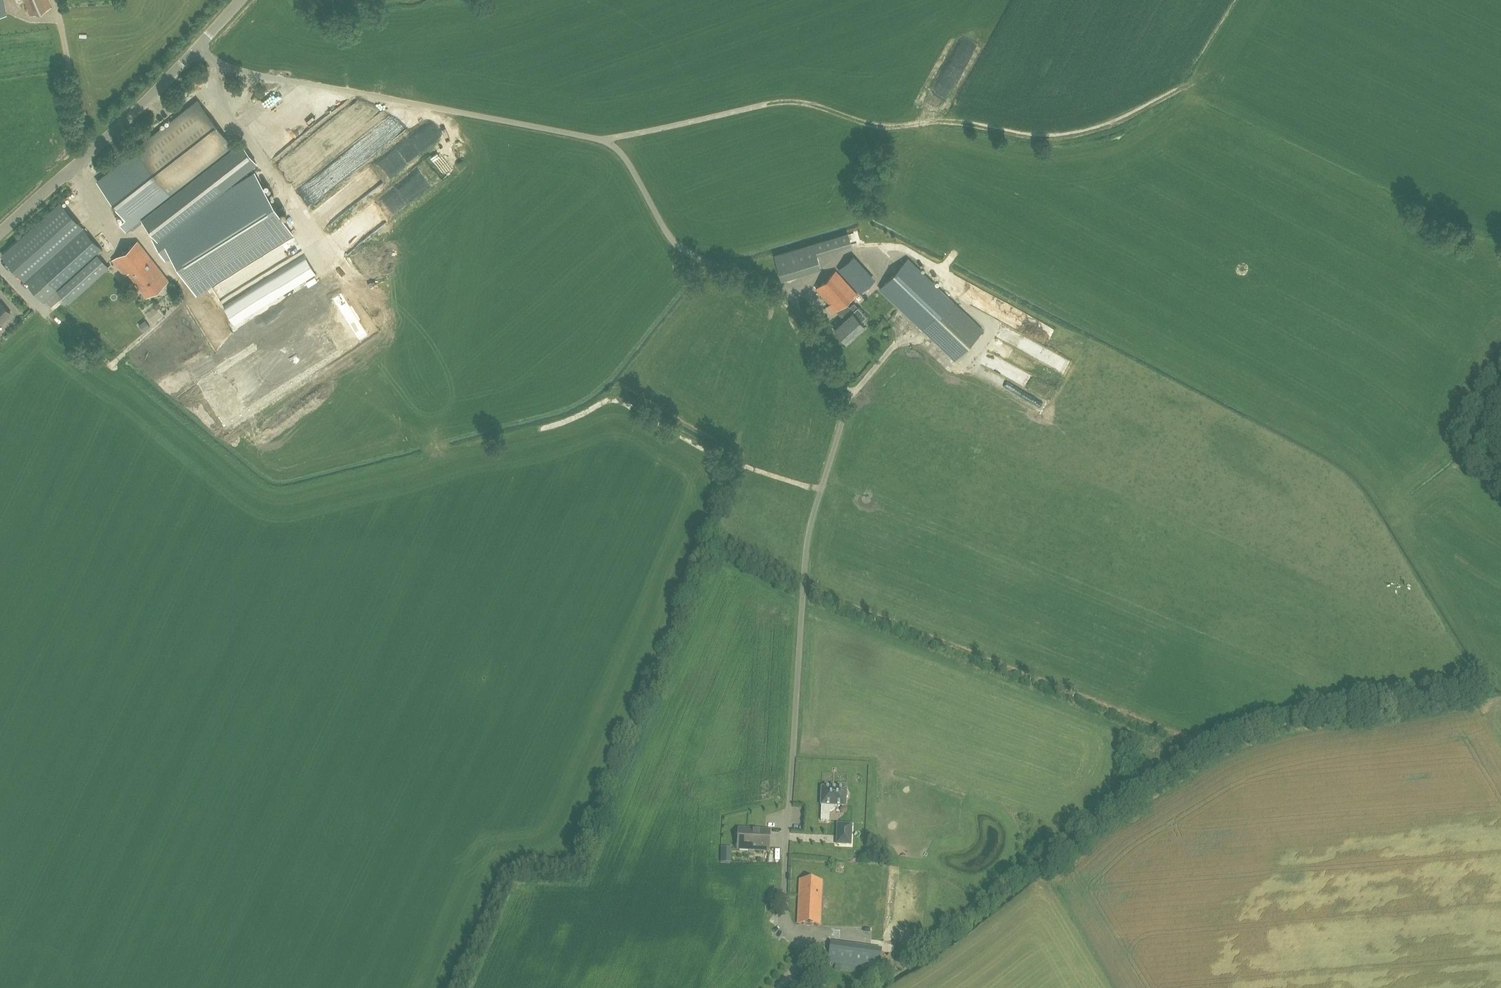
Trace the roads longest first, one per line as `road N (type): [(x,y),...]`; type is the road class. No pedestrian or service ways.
road 1 (unclassified): [(788,805),(805,531),(843,406),(841,379),(782,294),(687,255),(609,141)]
road 2 (unclassified): [(609,141),(232,70),(197,49)]
road 3 (unclassified): [(0,233),(197,49)]
road 4 (unclassified): [(609,141),(764,109)]

